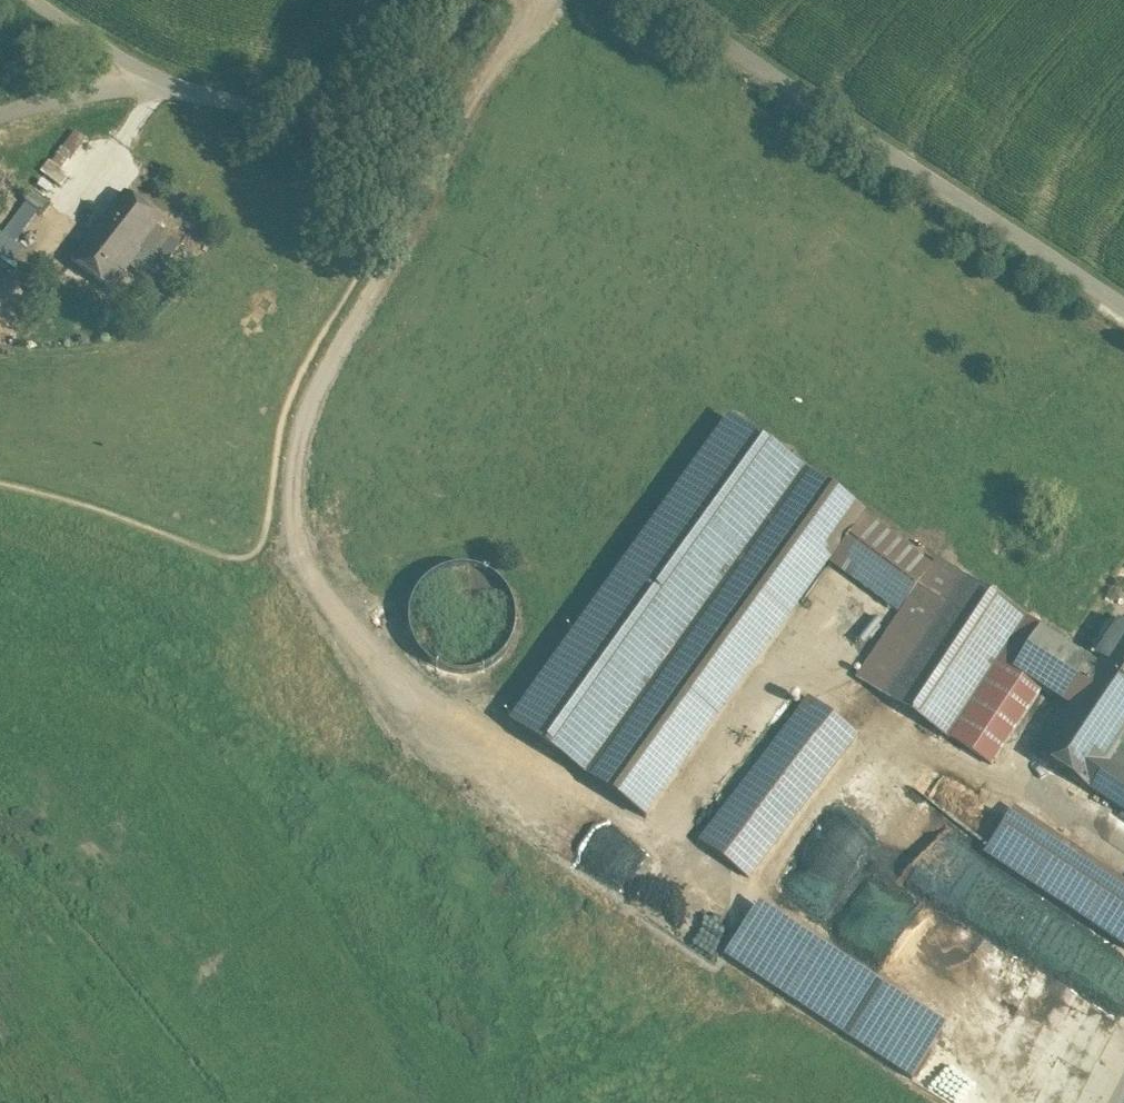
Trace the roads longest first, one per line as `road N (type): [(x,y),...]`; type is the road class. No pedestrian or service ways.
road 1 (unclassified): [(1123,301),(678,0)]
road 2 (unclassified): [(491,0),(376,98),(319,117),(152,85),(40,0)]
road 3 (track): [(152,85),(0,116)]

